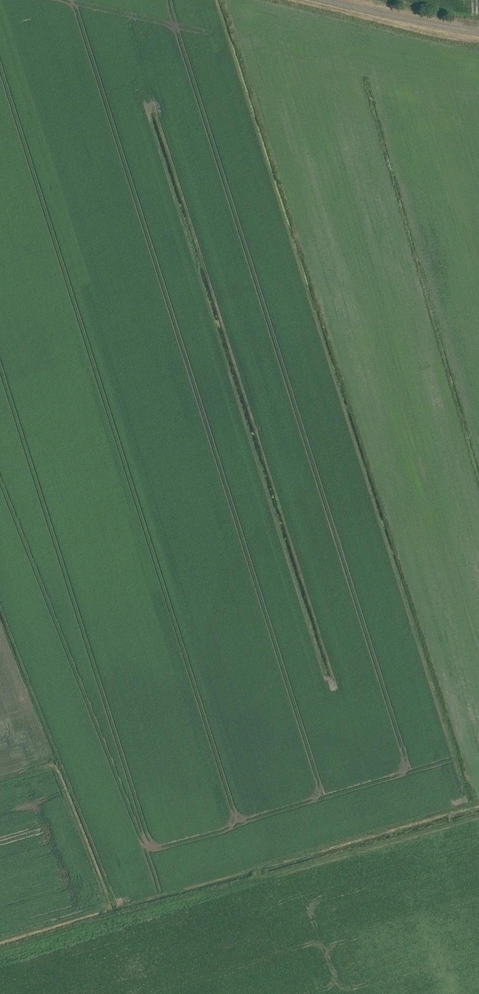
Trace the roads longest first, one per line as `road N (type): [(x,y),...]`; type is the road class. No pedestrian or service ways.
road 1 (unclassified): [(478,31),(324,0)]

